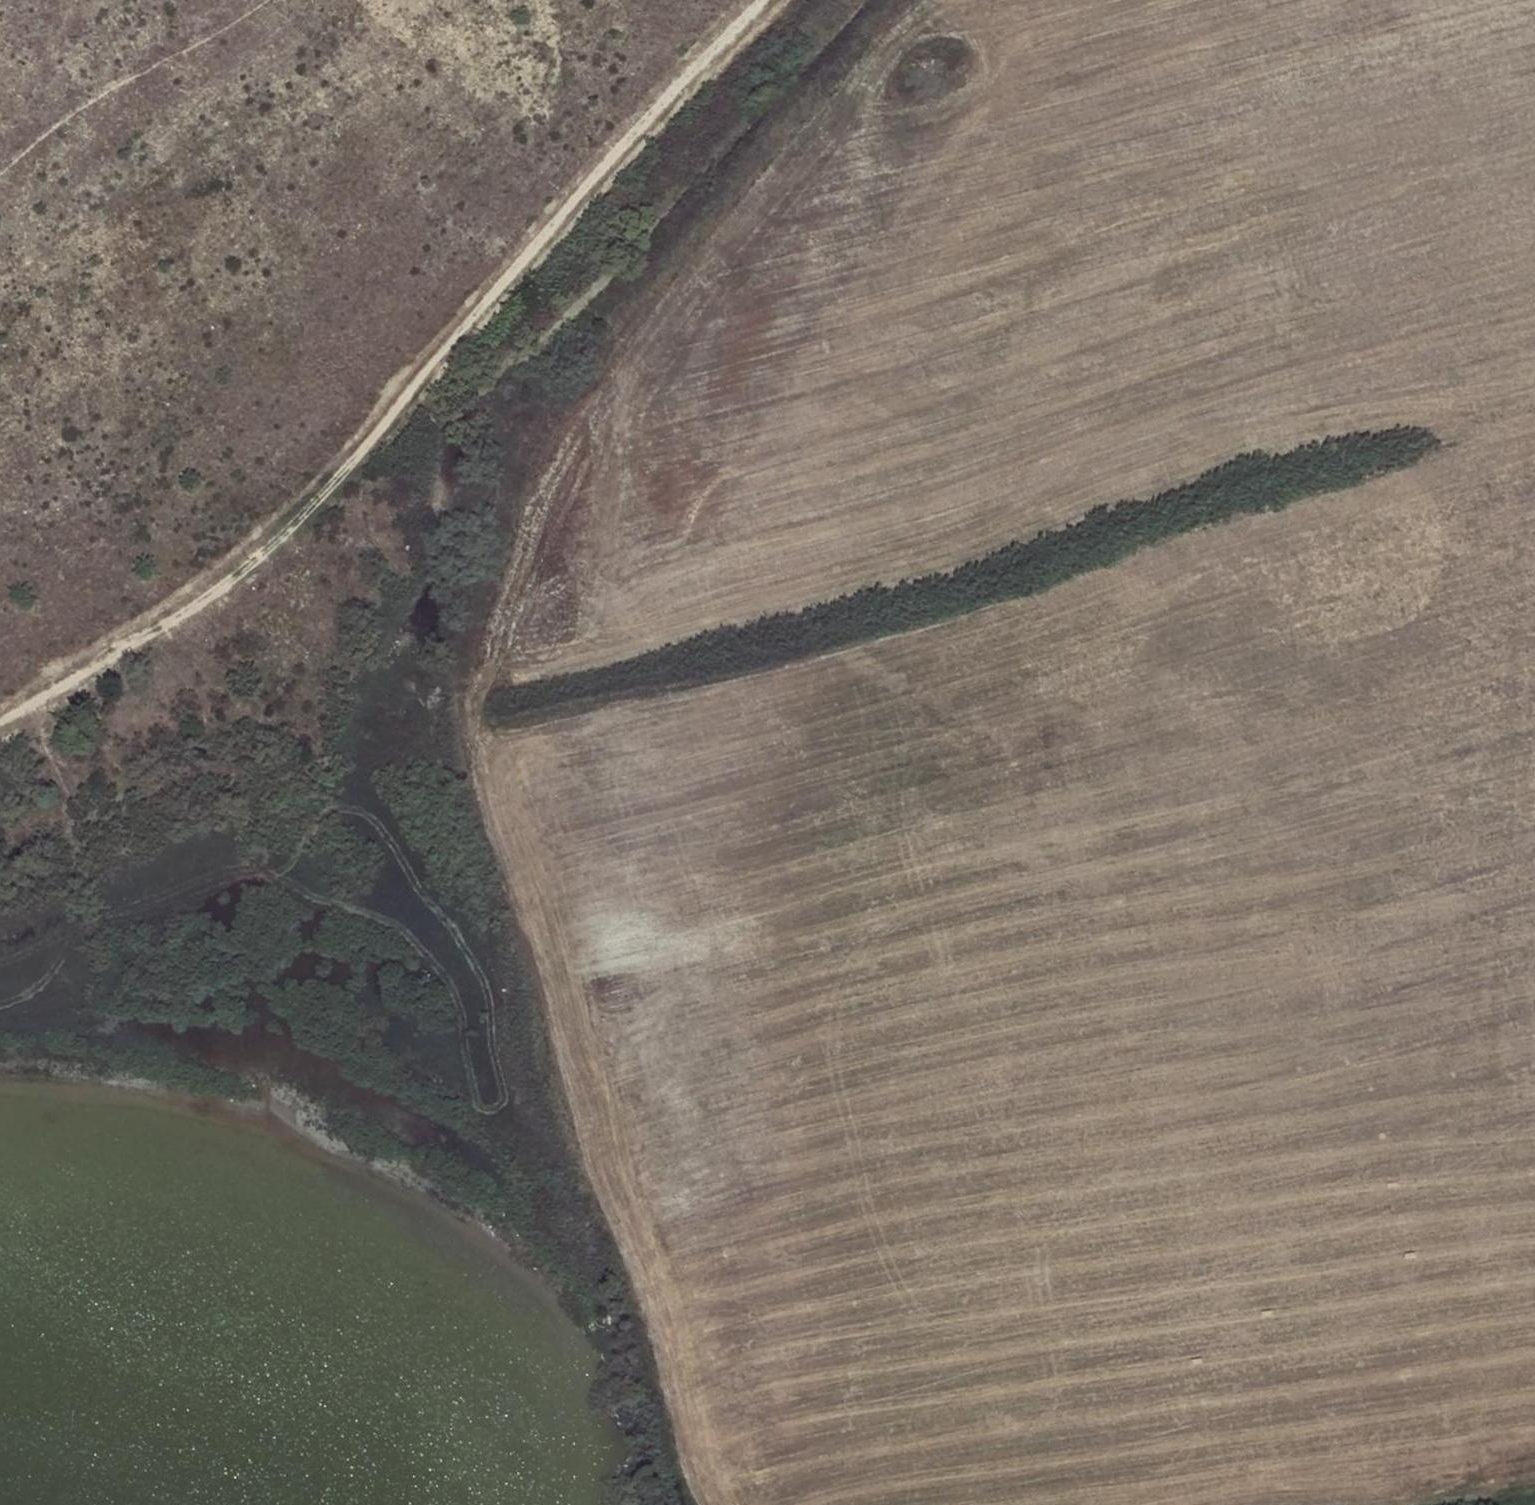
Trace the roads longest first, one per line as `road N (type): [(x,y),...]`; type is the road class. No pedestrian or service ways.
road 1 (track): [(0,699),(274,524),(373,392),(749,0)]

